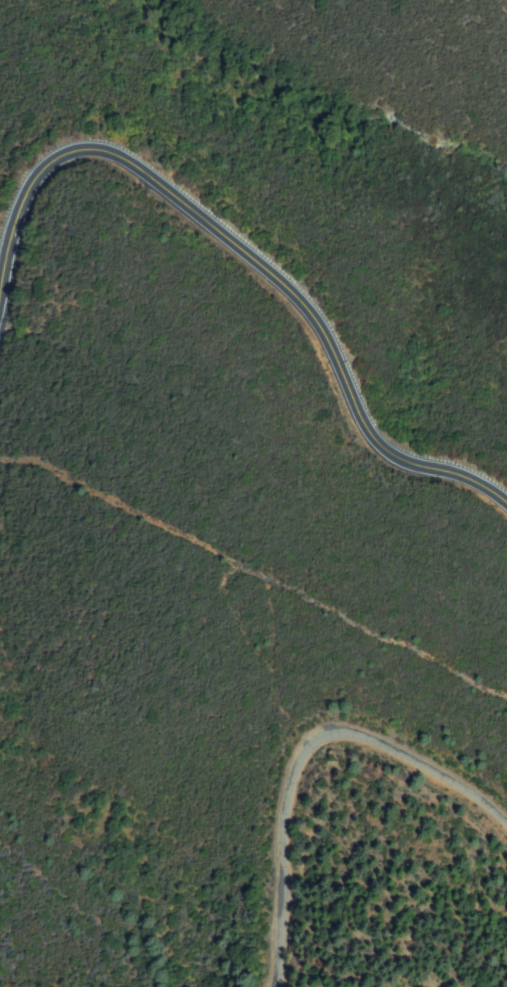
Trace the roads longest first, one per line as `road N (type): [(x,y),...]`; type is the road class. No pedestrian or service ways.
road 1 (secondary): [(506,503),(460,473),(385,447),(293,296),(117,153),(79,151),(29,186),(0,278)]

